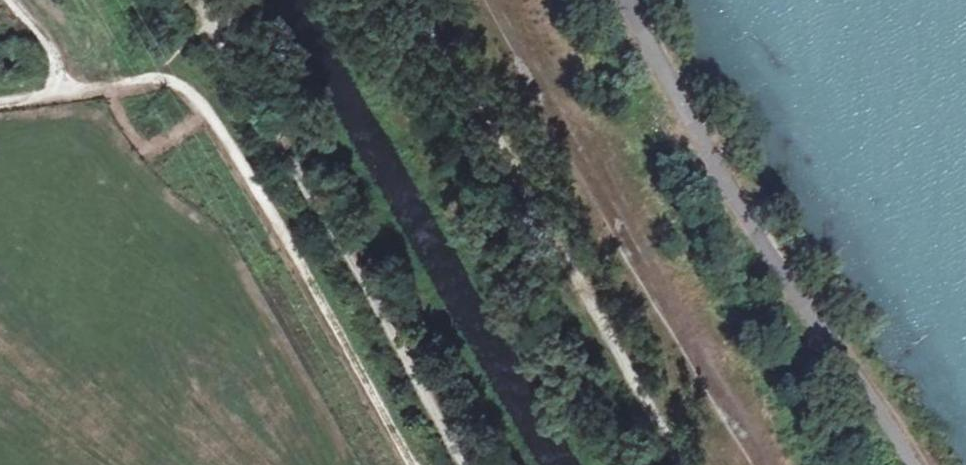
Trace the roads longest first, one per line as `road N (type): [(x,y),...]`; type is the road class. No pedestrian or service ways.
road 1 (track): [(488,0),(762,464)]
road 2 (track): [(682,464),(425,0)]
road 3 (track): [(211,18),(469,464)]
road 4 (track): [(415,464),(230,142),(200,101),(161,76)]
road 5 (track): [(211,18),(170,71),(68,92)]

